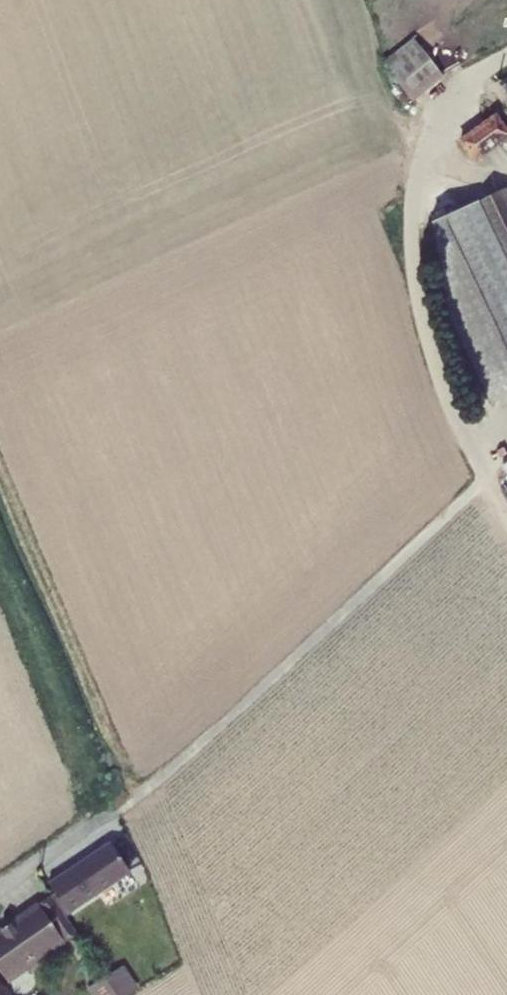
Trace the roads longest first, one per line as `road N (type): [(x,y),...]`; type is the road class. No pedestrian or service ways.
road 1 (unclassified): [(485,480),(431,354),(417,304),(410,206),(438,111),(461,83),(506,54)]
road 2 (unclassified): [(0,888),(124,806)]

